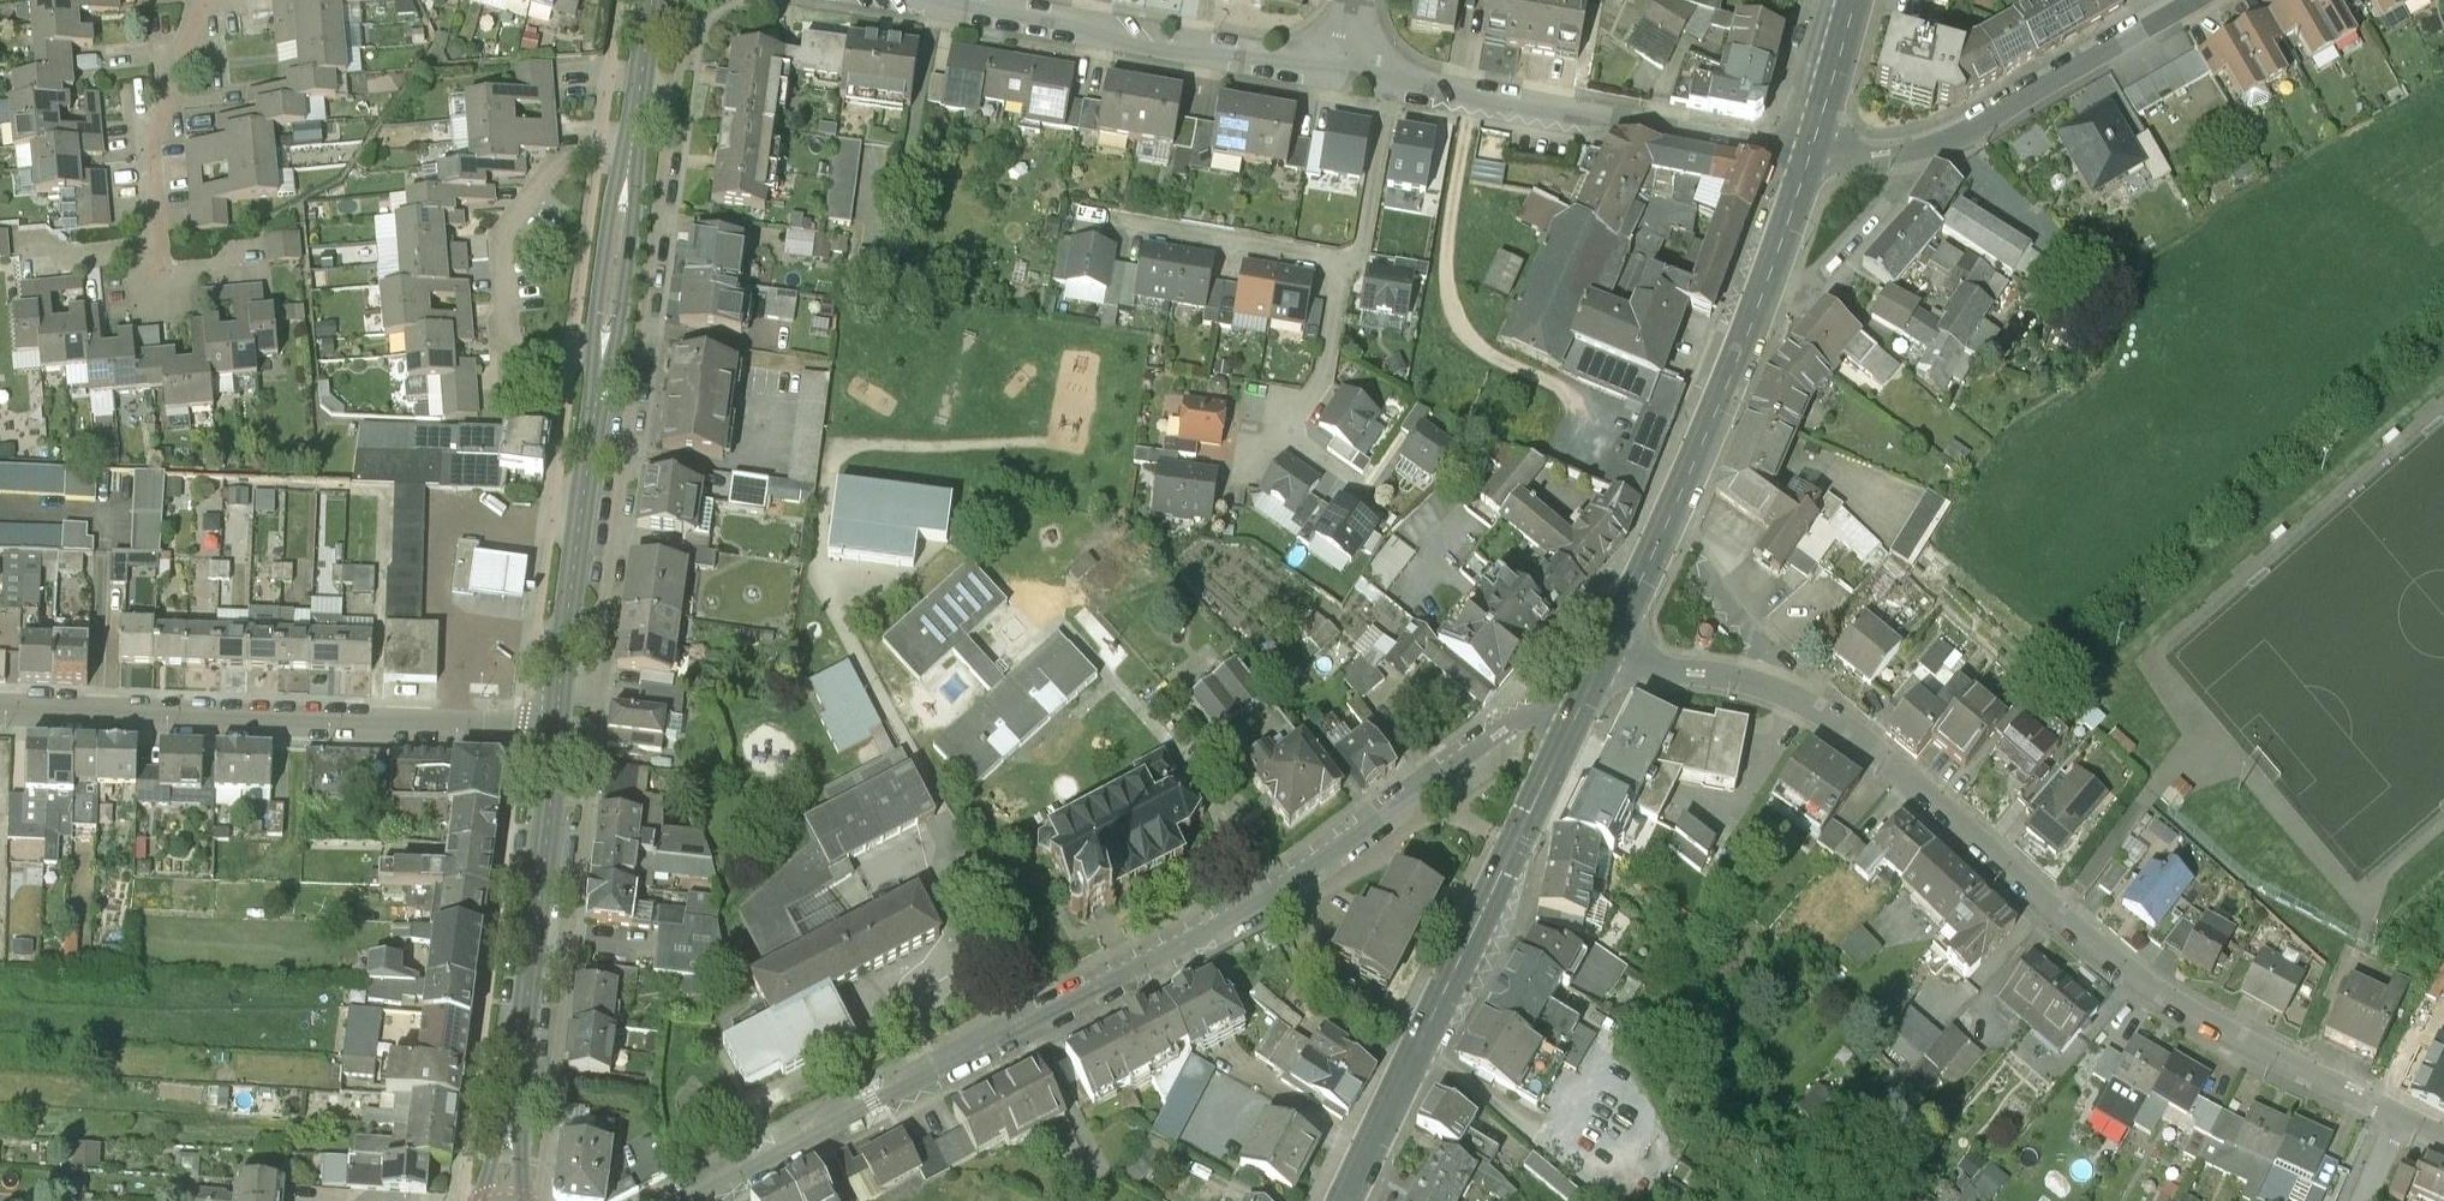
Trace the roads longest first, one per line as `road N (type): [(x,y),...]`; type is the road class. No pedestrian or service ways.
road 1 (residential): [(1568,728),(1535,713),(1503,718),(1335,849),(1151,959),(684,1200)]
road 2 (residential): [(2405,1094),(2144,964),(1883,739),(1780,675),(1695,658),(1604,656)]
road 3 (residential): [(562,656),(605,615),(671,65),(650,16)]
road 4 (residential): [(558,725),(0,710)]
road 5 (primary): [(1604,656),(1690,475),(1816,142)]
road 6 (primary): [(1345,1200),(1568,728)]
road 7 (residential): [(1343,68),(1816,142)]
road 8 (tertiary): [(505,1200),(558,725)]
road 9 (residential): [(932,0),(1343,68)]
road 10 (residential): [(1816,142),(1867,147),(1968,127),(2184,0)]
road 11 (tertiary): [(562,656),(603,348)]
road 12 (residential): [(158,250),(155,145),(206,0)]
road 13 (tertiary): [(603,348),(618,331),(636,208),(627,173)]
road 14 (tertiary): [(627,173),(610,205),(594,325),(603,348)]
road 15 (tertiary): [(627,173),(650,16)]
road 16 (residential): [(158,250),(64,257),(49,245),(14,247)]
road 17 (primary): [(1816,142),(1853,0)]

